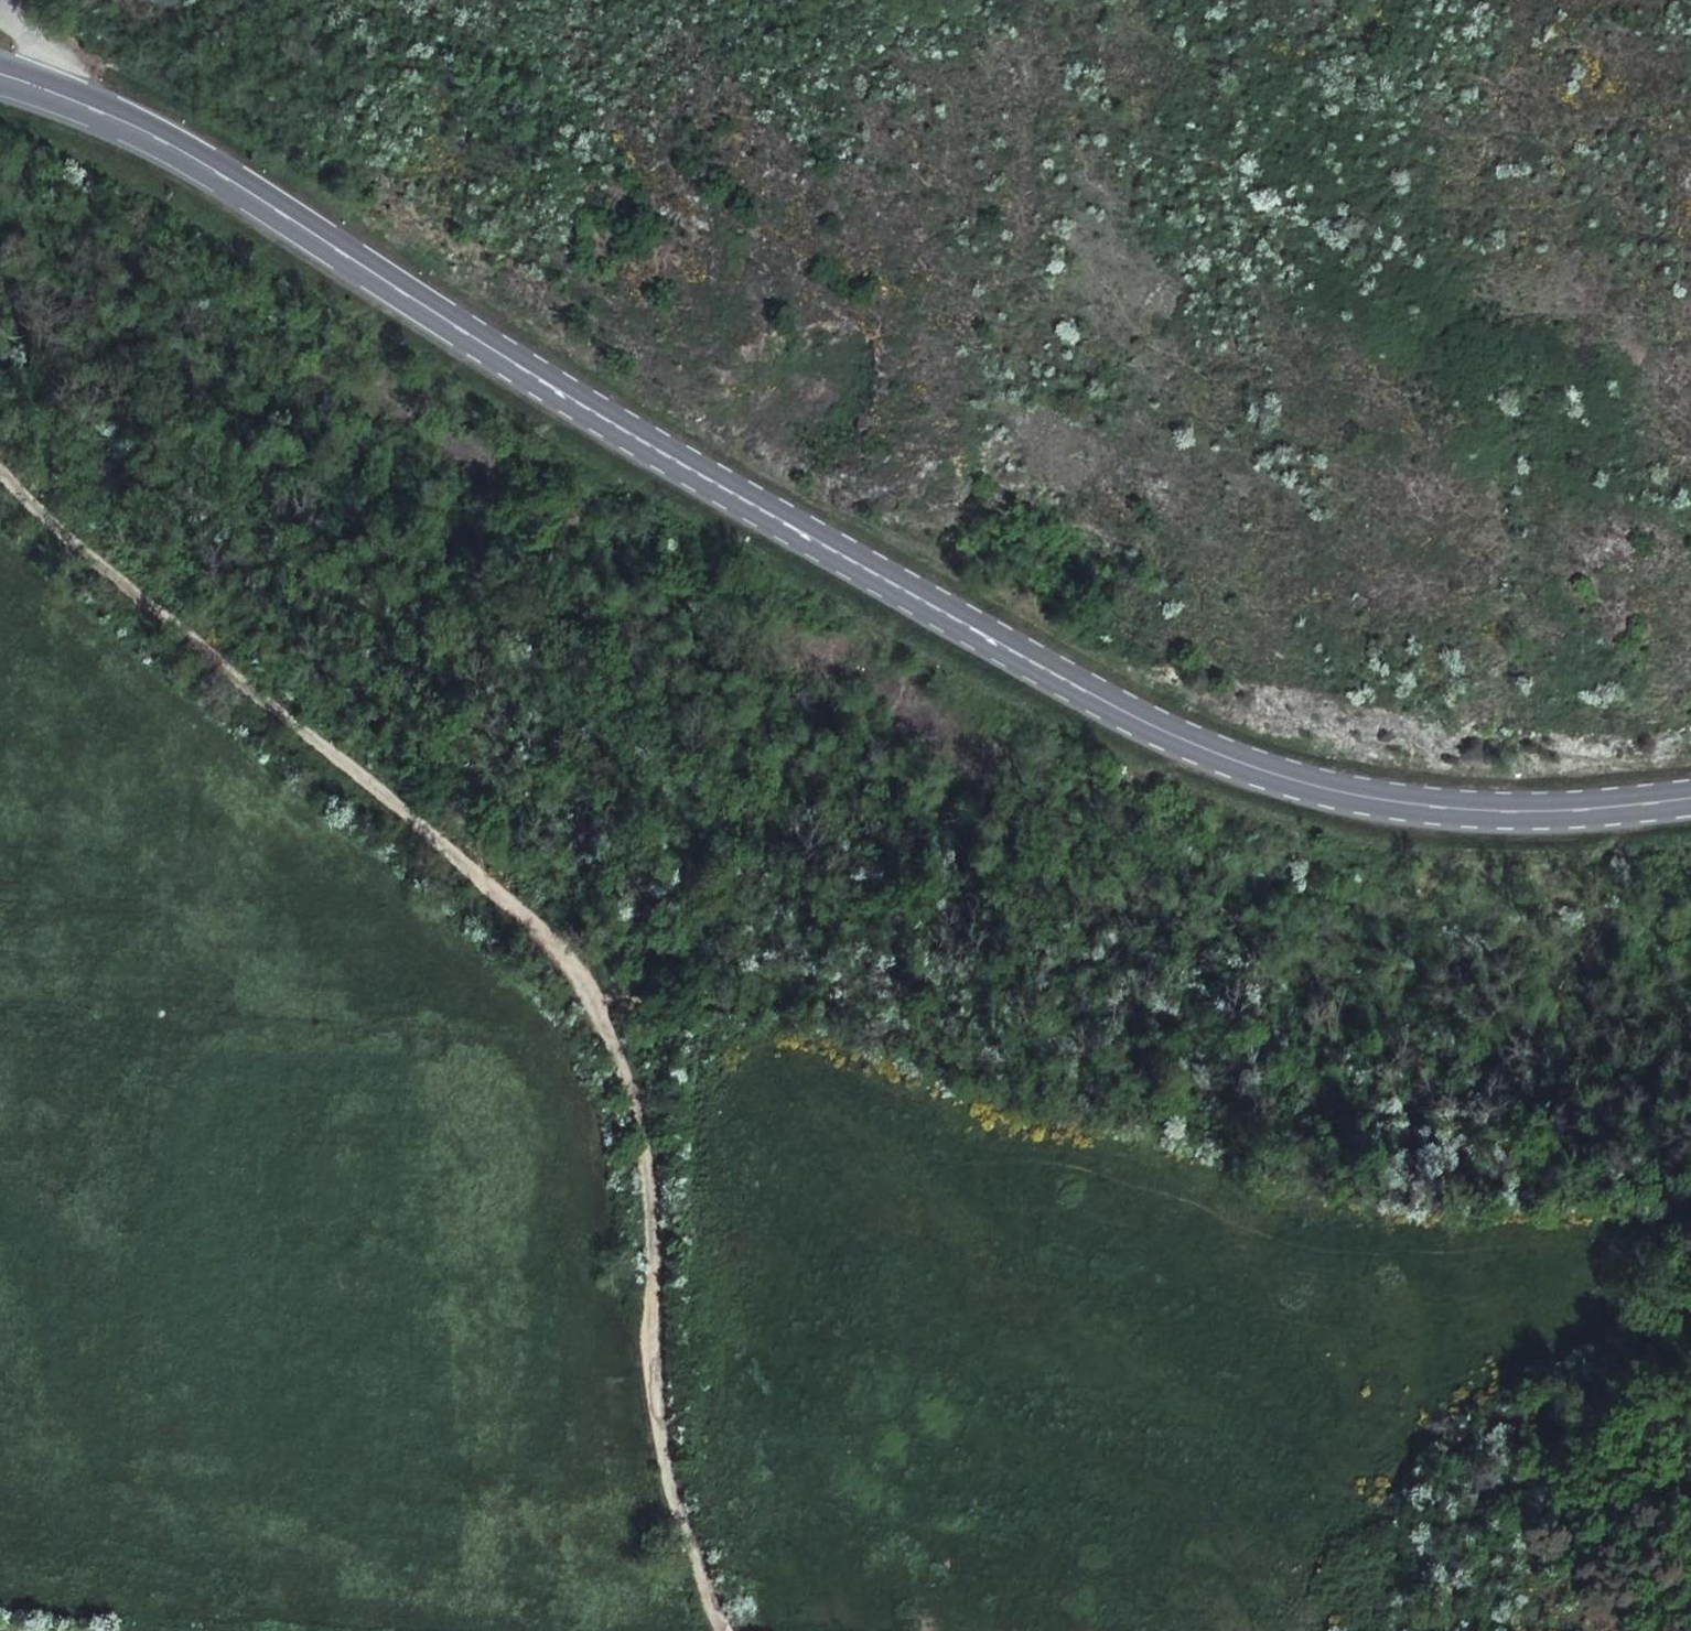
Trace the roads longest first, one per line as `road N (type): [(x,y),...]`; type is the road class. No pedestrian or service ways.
road 1 (secondary): [(1690,803),(1483,812),(1346,796),(1186,742),(1023,663),(540,385),(186,150),(95,107),(0,77)]
road 2 (track): [(726,1630),(661,1449),(650,1160),(619,992),(0,473)]

